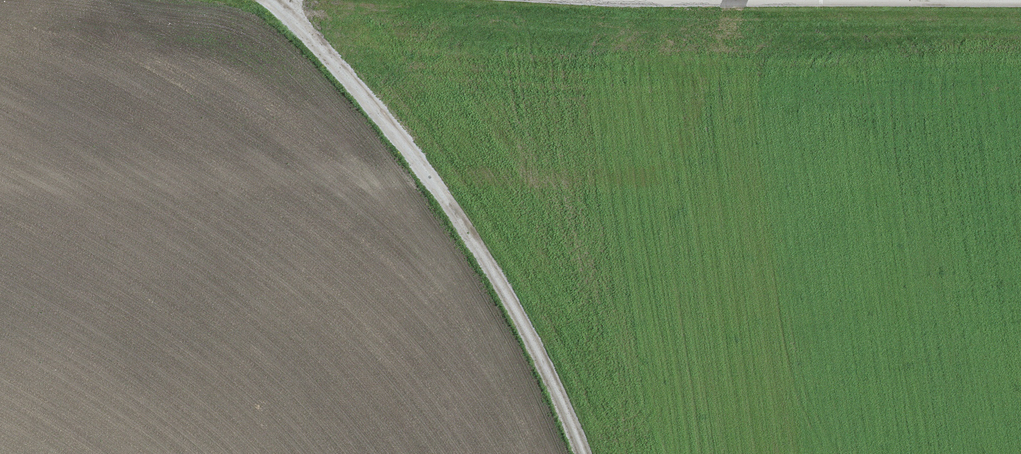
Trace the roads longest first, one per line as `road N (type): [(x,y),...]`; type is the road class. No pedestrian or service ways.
road 1 (track): [(269,0),(318,42),(424,168),(512,303),(586,453)]

